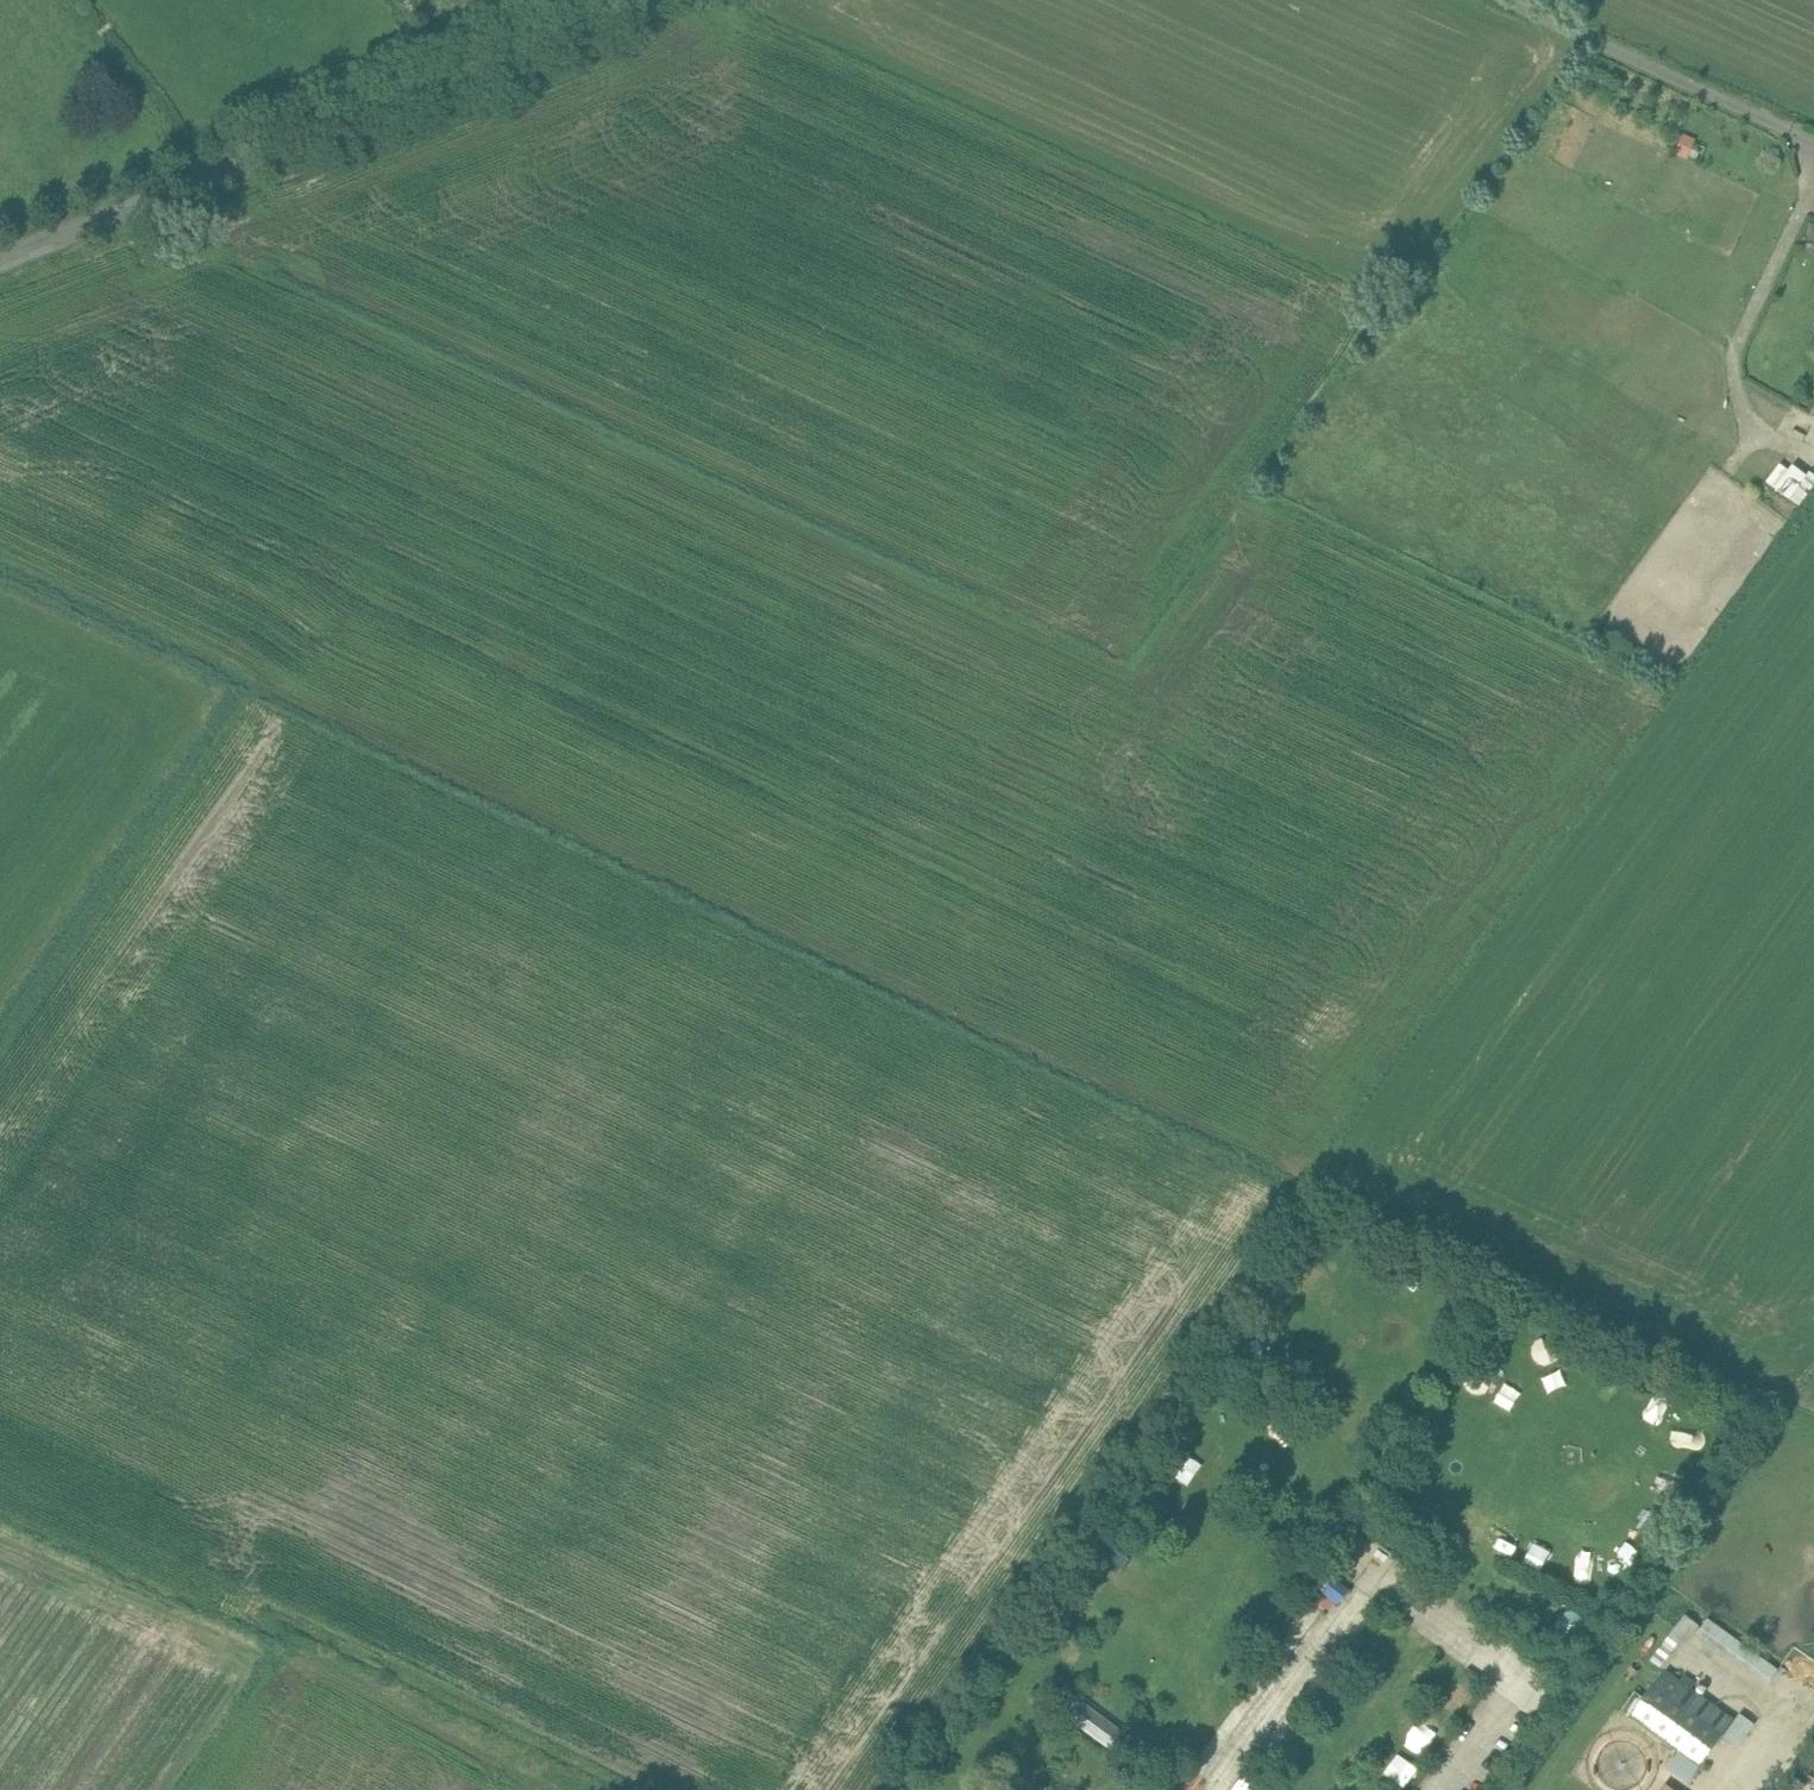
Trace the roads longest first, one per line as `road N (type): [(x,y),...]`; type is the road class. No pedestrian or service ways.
road 1 (unclassified): [(0,262),(641,0)]

